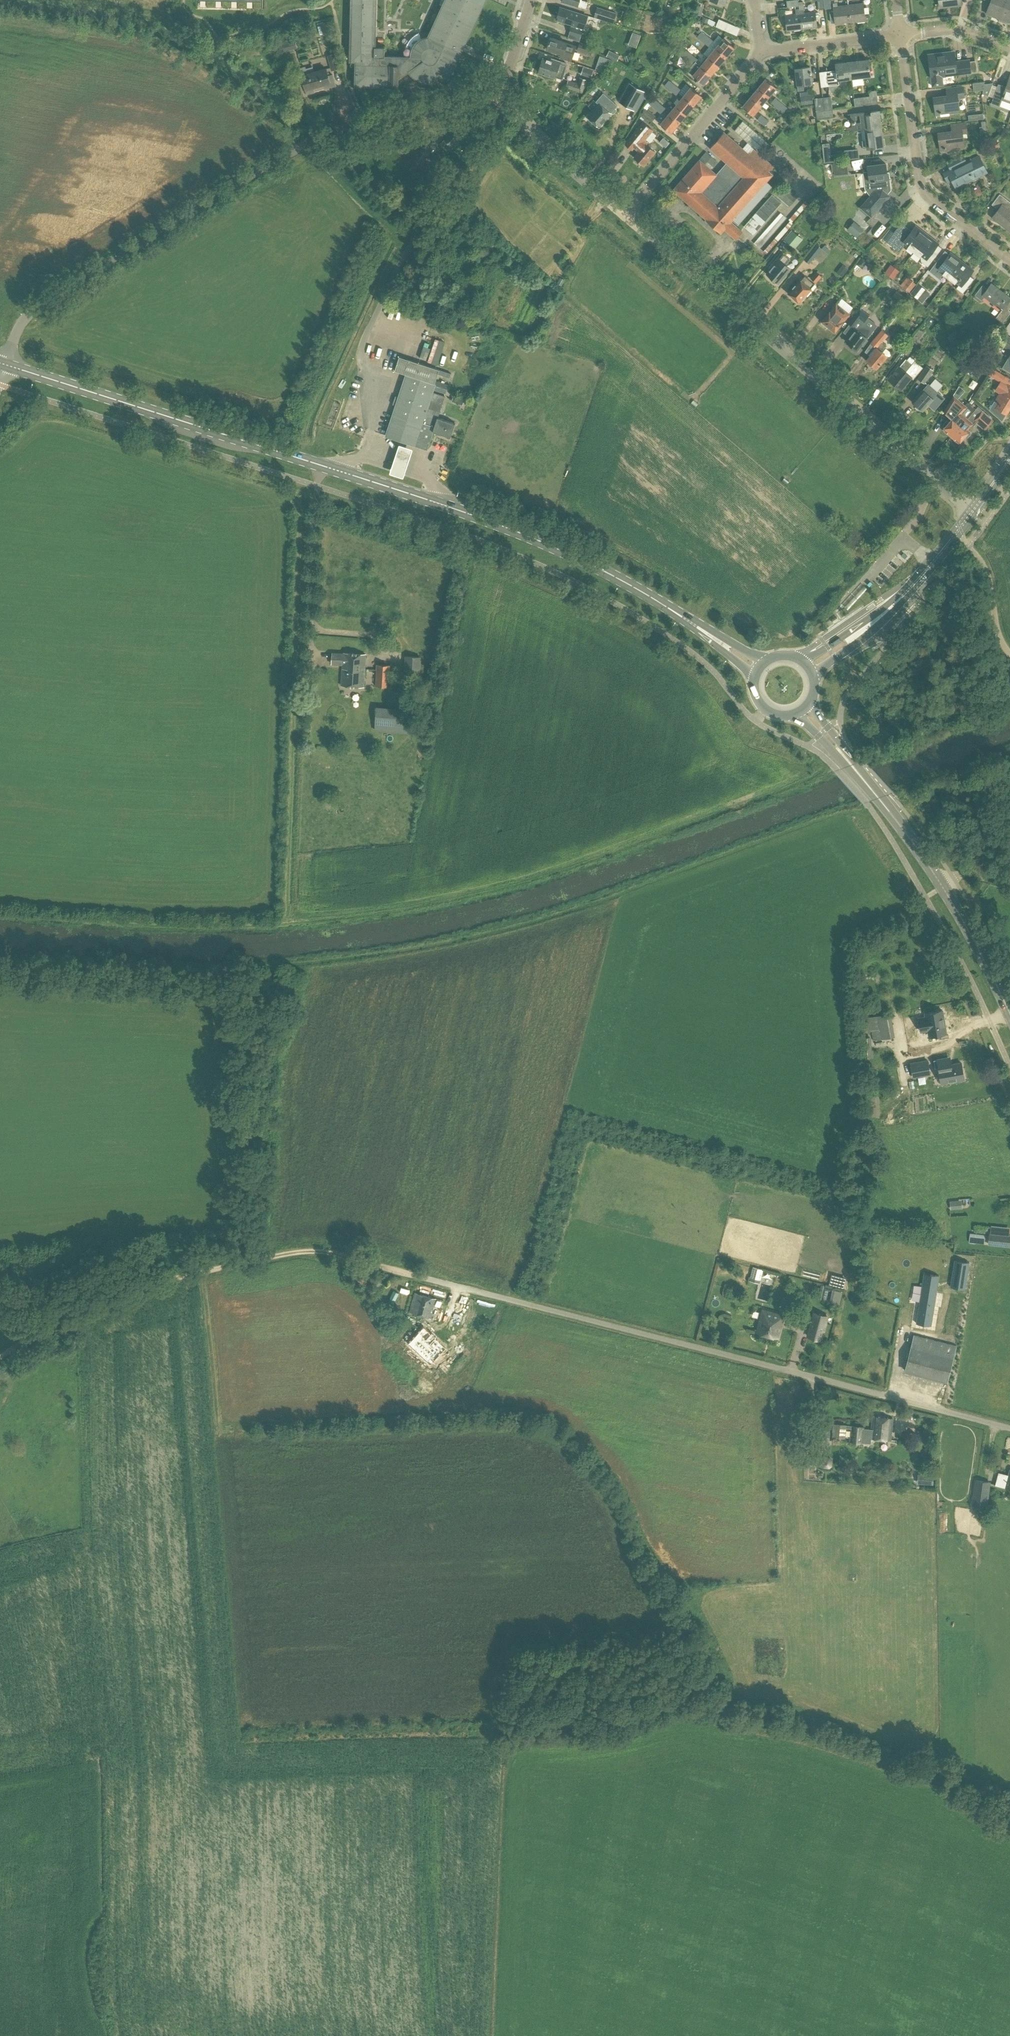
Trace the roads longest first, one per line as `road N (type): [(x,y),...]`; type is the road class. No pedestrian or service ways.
road 1 (primary): [(759,669),(619,579),(518,531),(5,364)]
road 2 (unclassified): [(1009,1429),(346,1257)]
road 3 (residential): [(5,364),(23,321),(50,298),(316,139),(499,96)]
road 4 (residential): [(972,513),(627,212)]
road 5 (track): [(346,1257),(280,1254),(144,1284),(0,1357)]
road 6 (residential): [(1009,260),(924,192),(900,35)]
road 7 (primary): [(944,885),(804,709)]
road 8 (residential): [(627,212),(763,49)]
road 9 (residential): [(627,212),(499,96)]
road 10 (primary): [(1009,1018),(944,885)]
road 11 (residential): [(763,49),(900,35)]
road 12 (unclassified): [(1009,655),(989,574),(955,536)]
road 13 (primary): [(813,676),(872,632),(905,594)]
road 14 (primary): [(905,594),(803,662)]

